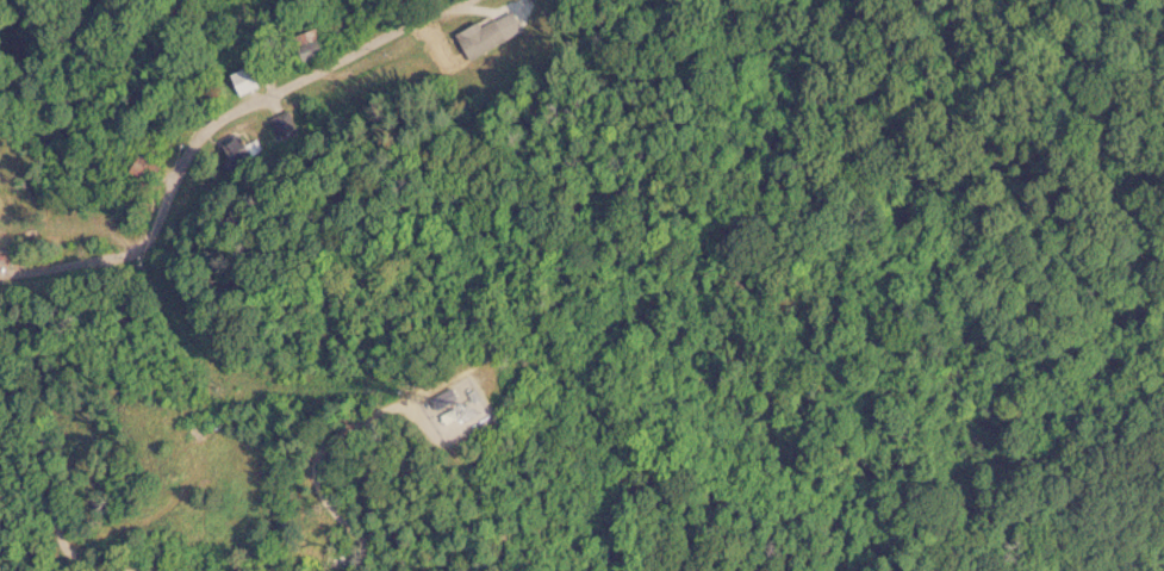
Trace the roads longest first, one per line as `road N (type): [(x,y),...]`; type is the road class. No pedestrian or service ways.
road 1 (residential): [(0,273),(132,253),(160,229),(210,123),(452,50)]

